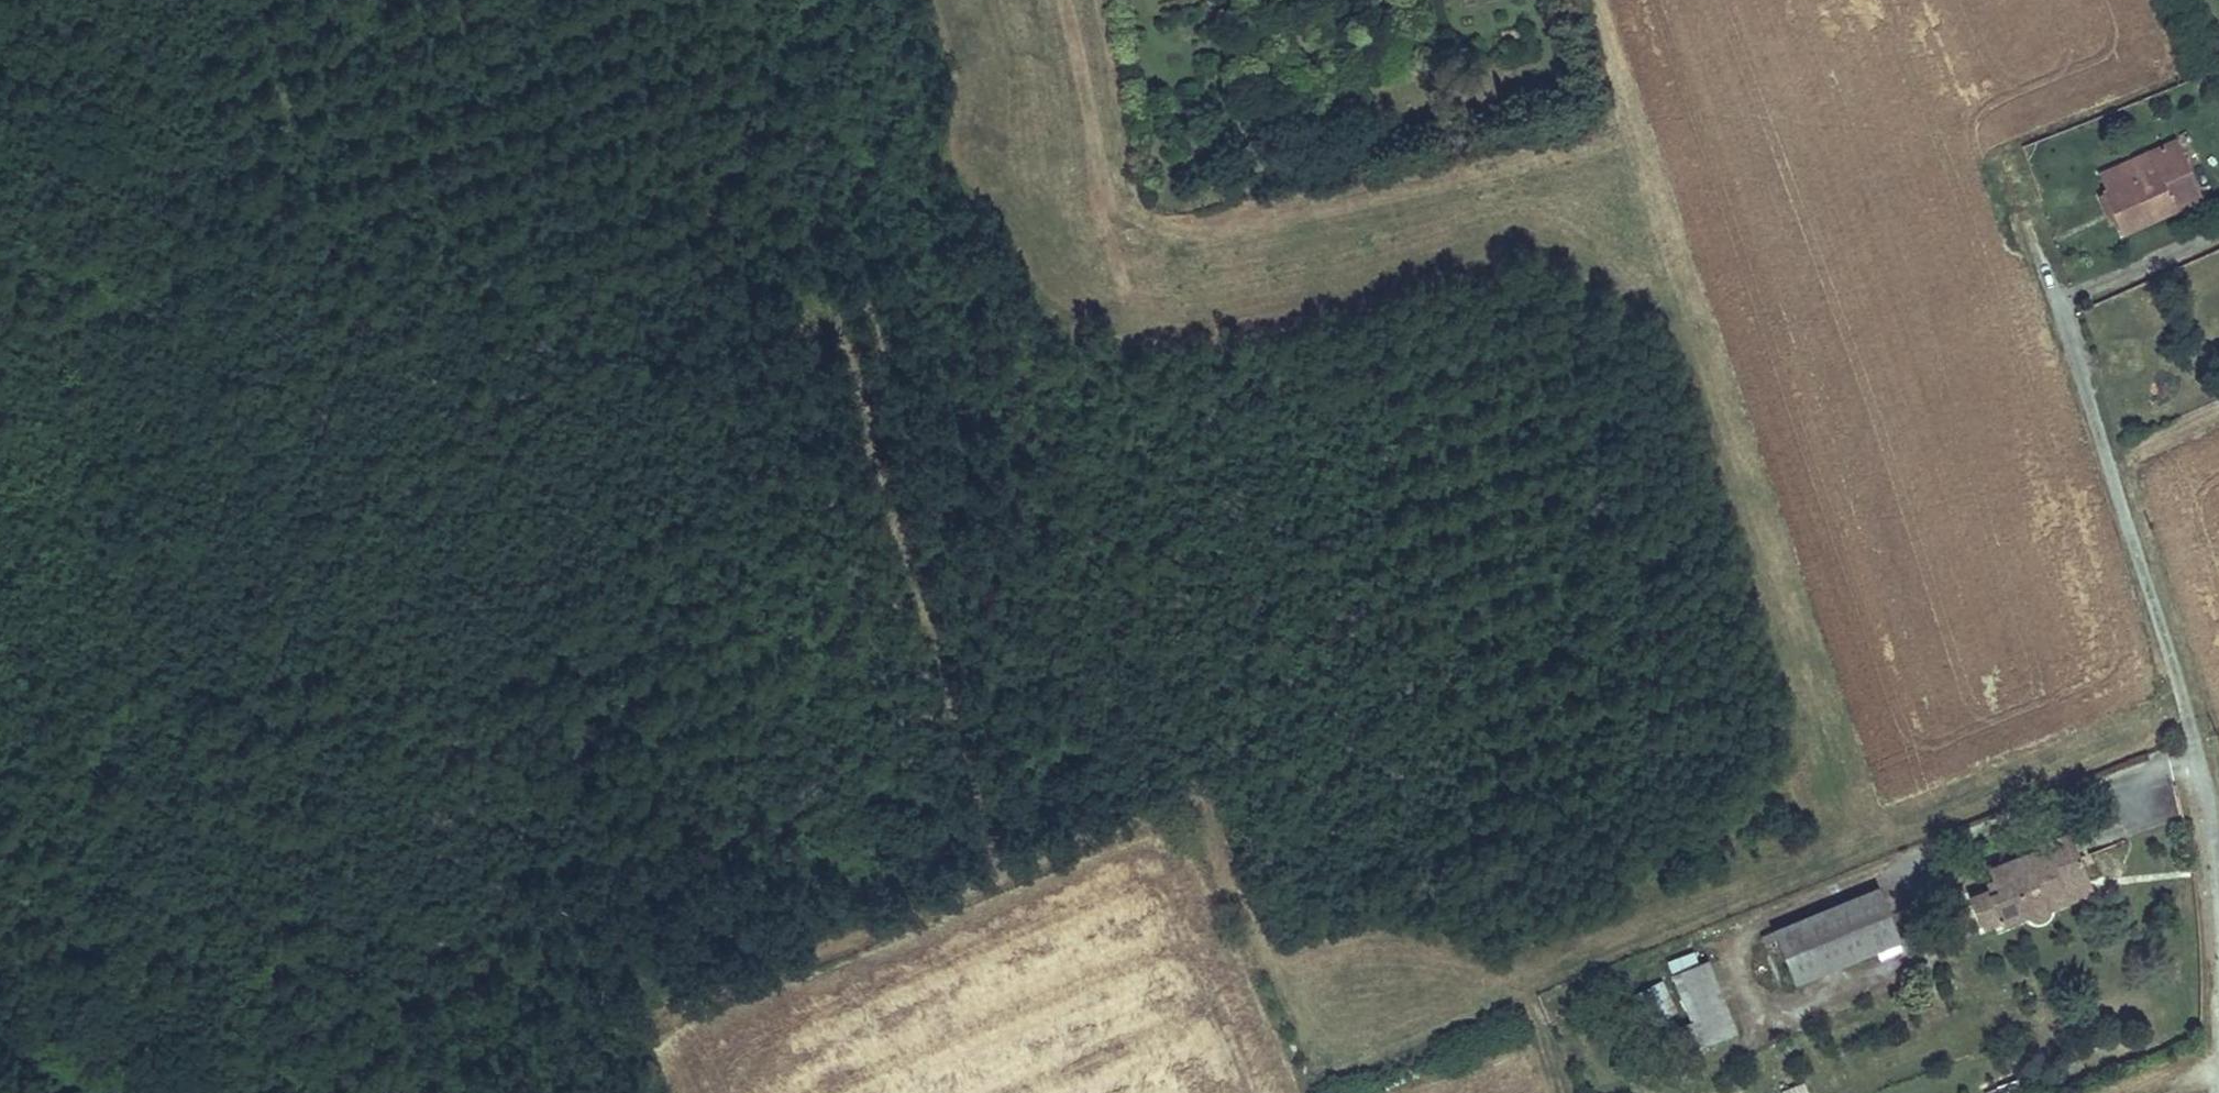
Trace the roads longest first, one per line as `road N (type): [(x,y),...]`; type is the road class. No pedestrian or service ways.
road 1 (residential): [(2218,893),(2215,816),(2068,344)]

